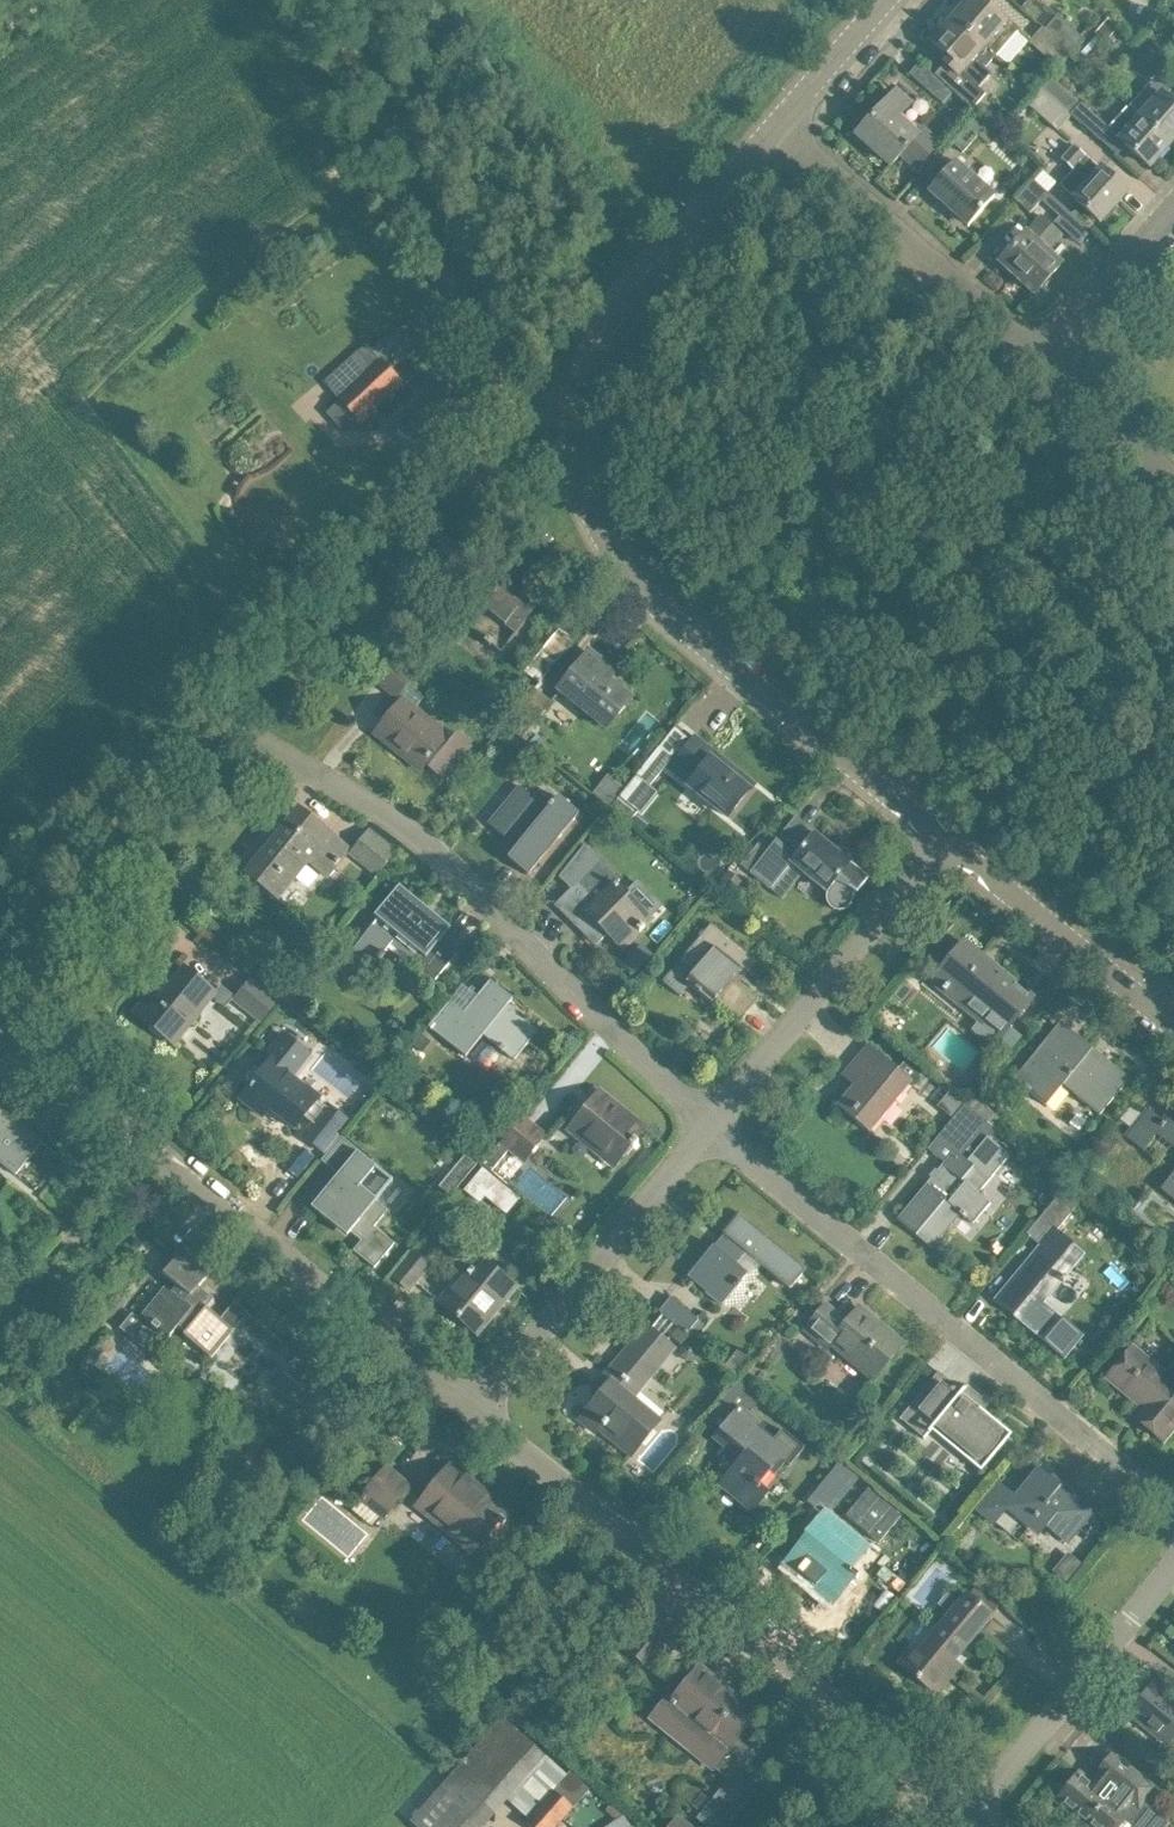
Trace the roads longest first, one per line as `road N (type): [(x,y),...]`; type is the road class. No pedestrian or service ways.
road 1 (residential): [(709,1125),(440,856),(382,809),(241,731),(191,735),(0,923)]
road 2 (unclassified): [(472,1411),(0,1027)]
road 3 (unclassified): [(937,1795),(472,1411)]
road 4 (residential): [(1173,1510),(709,1125)]
road 5 (tertiary): [(943,846),(652,601),(616,543),(590,473),(587,414)]
road 6 (unclassified): [(587,414),(517,366),(458,281),(335,0)]
road 7 (residential): [(472,1411),(709,1125)]
road 8 (tertiary): [(587,414),(613,308),(775,111)]
road 9 (residential): [(709,1125),(943,846)]
road 10 (residential): [(1046,354),(775,111)]
road 11 (residential): [(964,1815),(1173,1559)]
road 12 (tertiary): [(1173,1023),(943,846)]
road 13 (residential): [(1173,209),(1046,354)]
road 14 (residential): [(1173,468),(1046,354)]
road 15 (tertiary): [(775,111),(876,0)]

